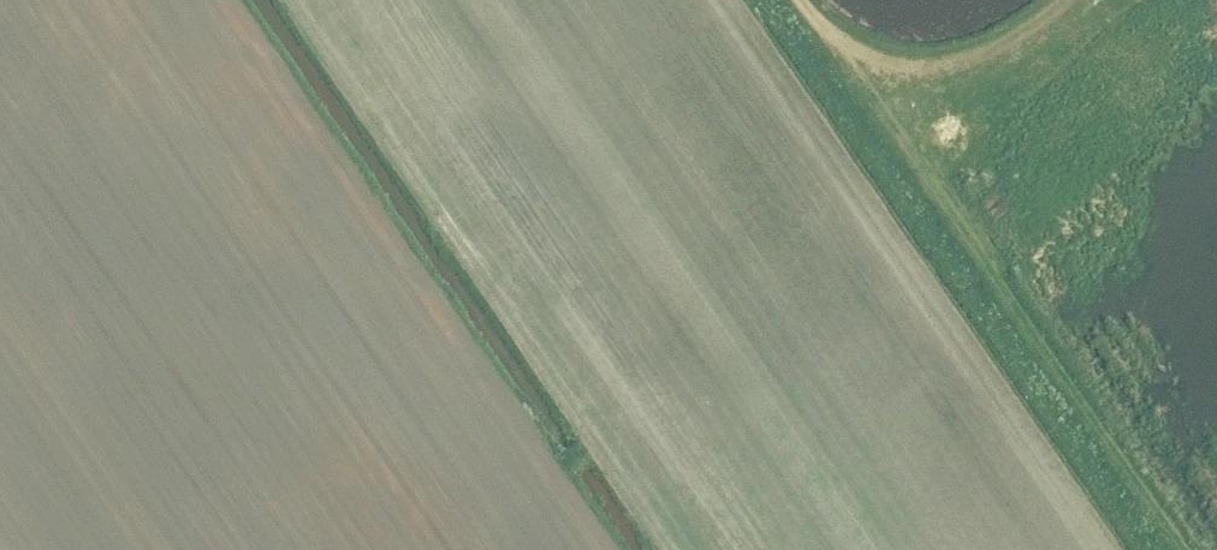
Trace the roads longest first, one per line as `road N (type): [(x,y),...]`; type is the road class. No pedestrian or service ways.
road 1 (track): [(844,51),(1181,549)]
road 2 (track): [(1062,0),(1009,38),(948,66),(896,69),(844,51),(801,0)]

